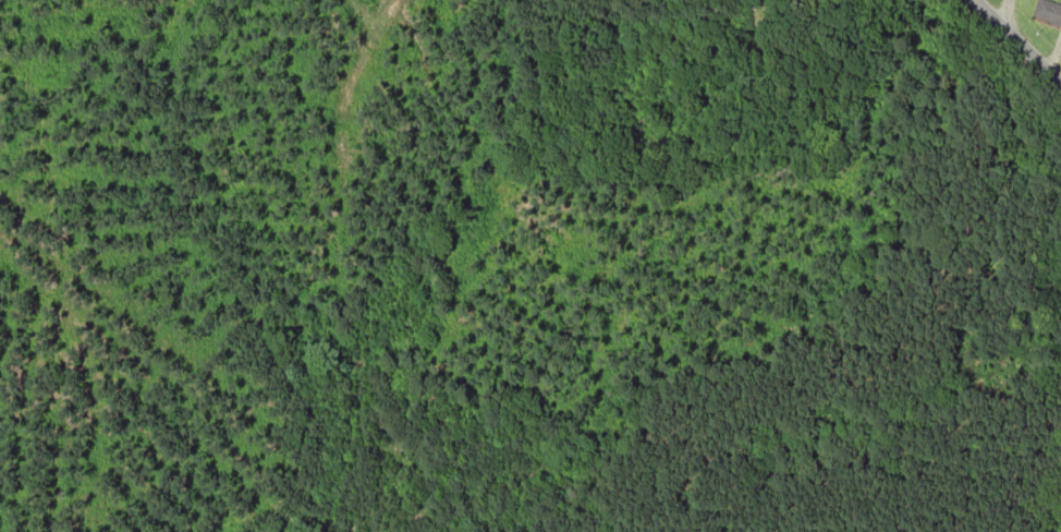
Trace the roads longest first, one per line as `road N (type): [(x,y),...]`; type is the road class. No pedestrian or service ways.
road 1 (tertiary): [(1060,85),(973,0)]

